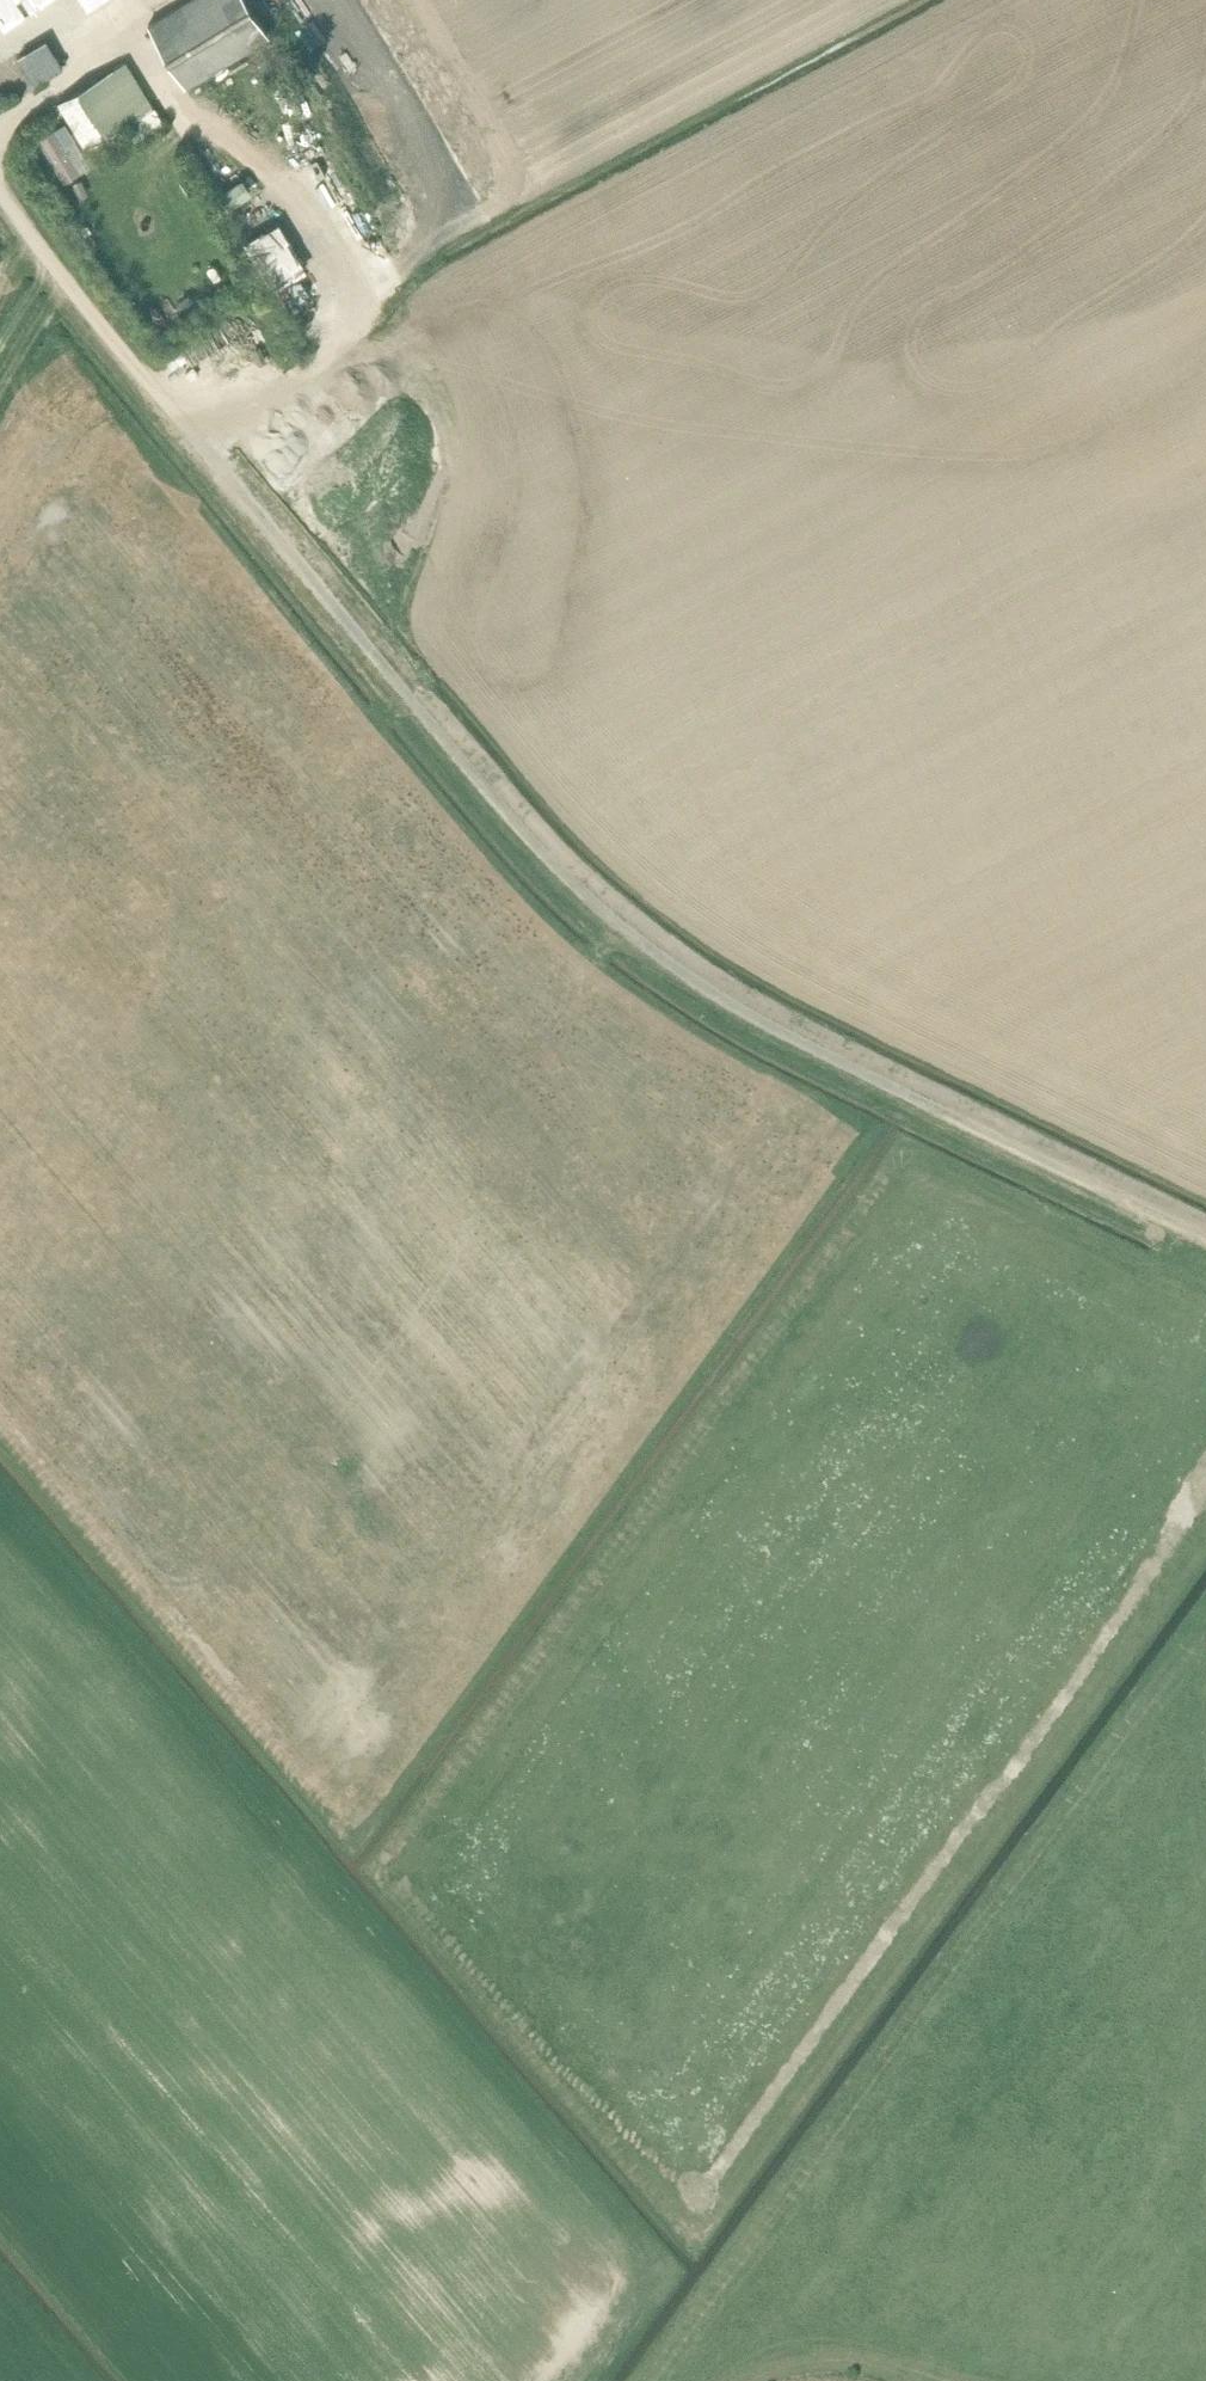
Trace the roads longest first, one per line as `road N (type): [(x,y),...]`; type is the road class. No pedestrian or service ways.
road 1 (unclassified): [(1205,1239),(771,1029),(686,977),(597,907),(270,527),(0,192)]

